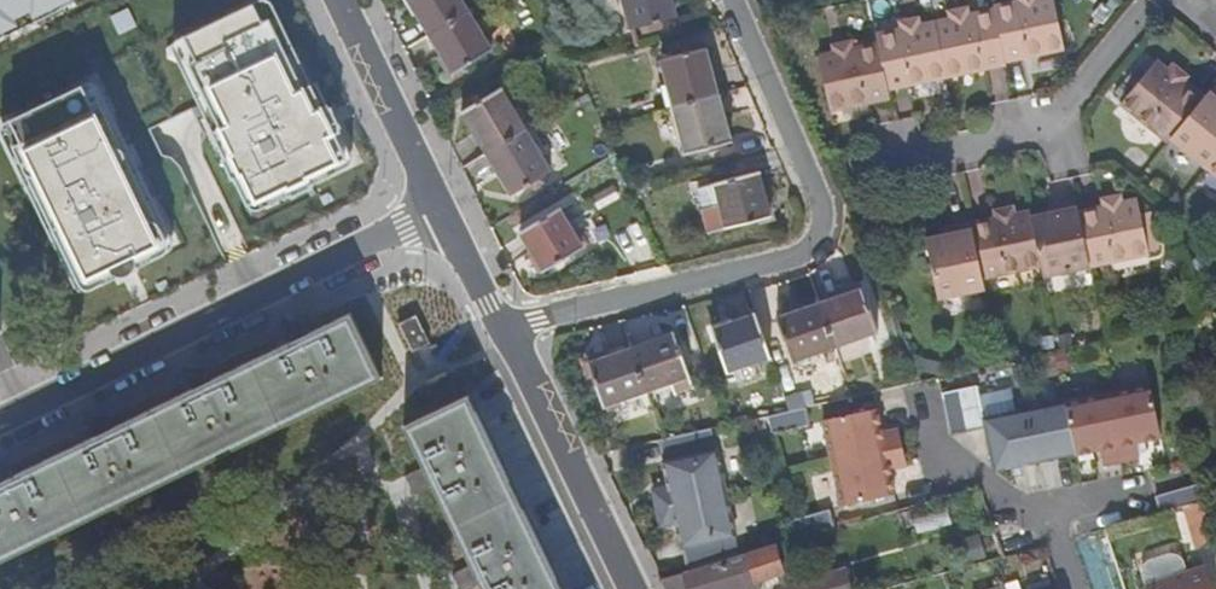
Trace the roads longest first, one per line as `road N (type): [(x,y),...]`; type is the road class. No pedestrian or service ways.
road 1 (residential): [(499,324),(808,248),(822,219),(819,202),(734,0)]
road 2 (residential): [(441,209),(0,418)]
road 3 (residential): [(1148,0),(1052,124),(855,163)]
road 4 (residential): [(499,324),(635,588)]
road 5 (residential): [(340,0),(441,209)]
road 6 (residential): [(441,209),(499,324)]

